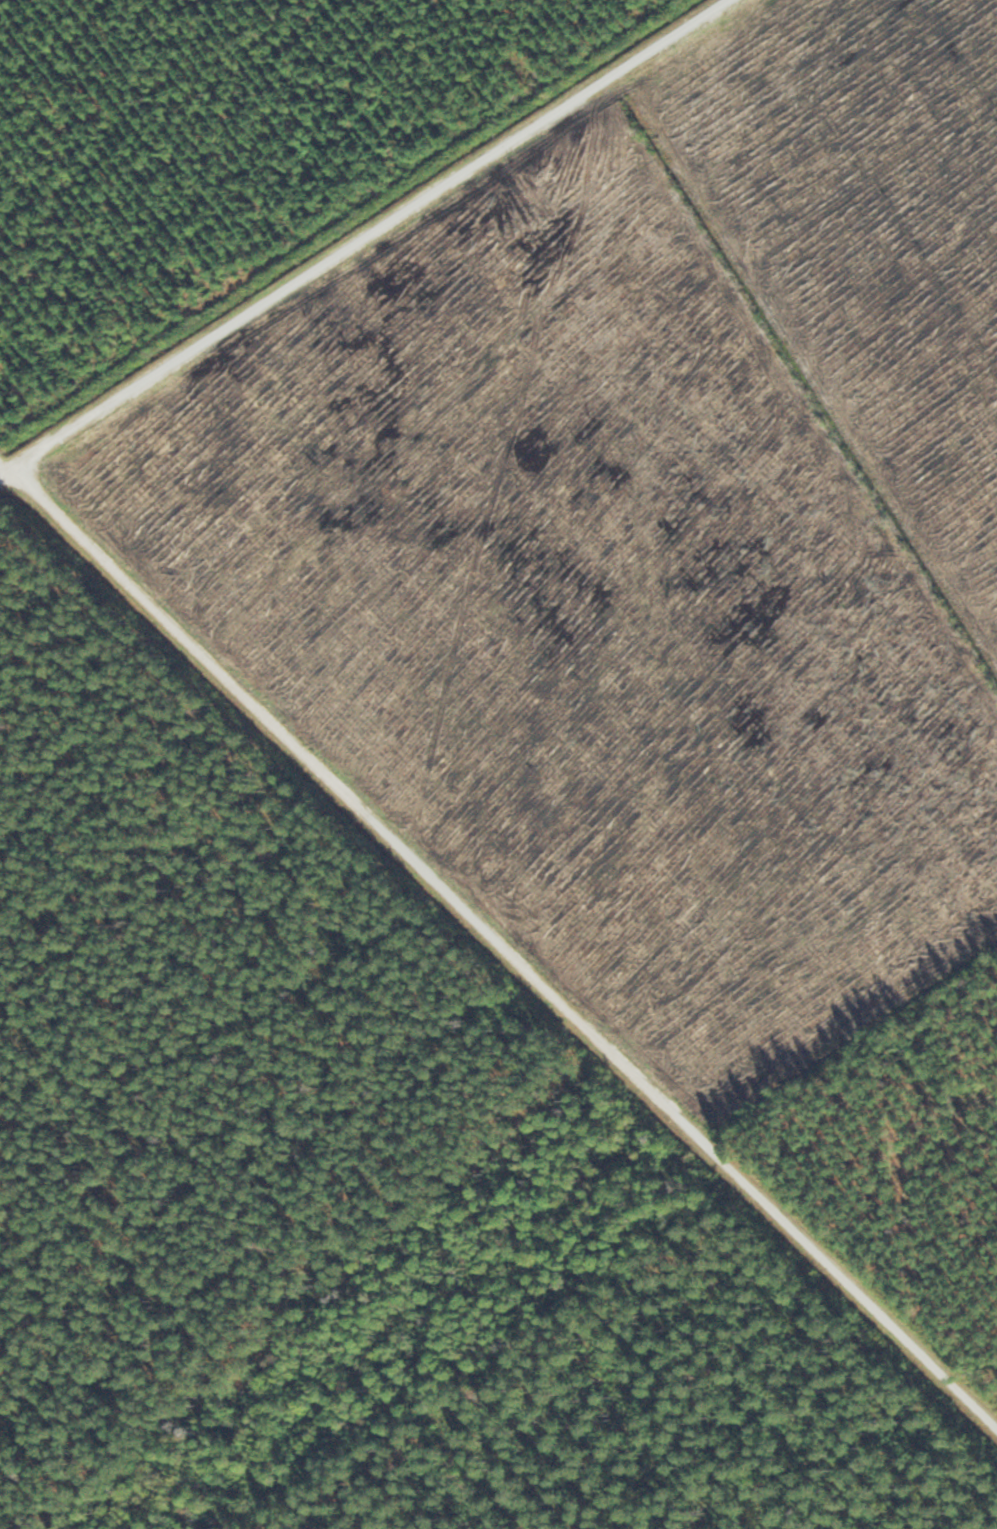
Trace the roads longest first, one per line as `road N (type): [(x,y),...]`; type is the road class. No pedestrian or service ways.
road 1 (track): [(0,464),(996,1426)]
road 2 (track): [(0,484),(733,0)]

